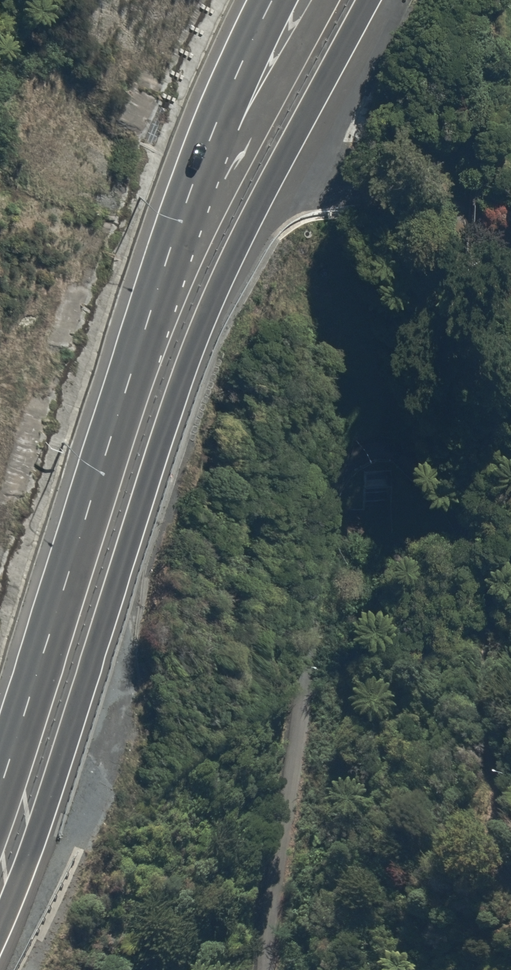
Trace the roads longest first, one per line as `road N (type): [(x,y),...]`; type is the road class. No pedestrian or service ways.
road 1 (trunk): [(364,0),(202,315),(0,919)]
road 2 (trunk): [(88,497),(192,248),(321,0)]
road 3 (trunk): [(88,497),(194,169),(268,0)]
road 4 (trunk): [(0,780),(88,497)]

